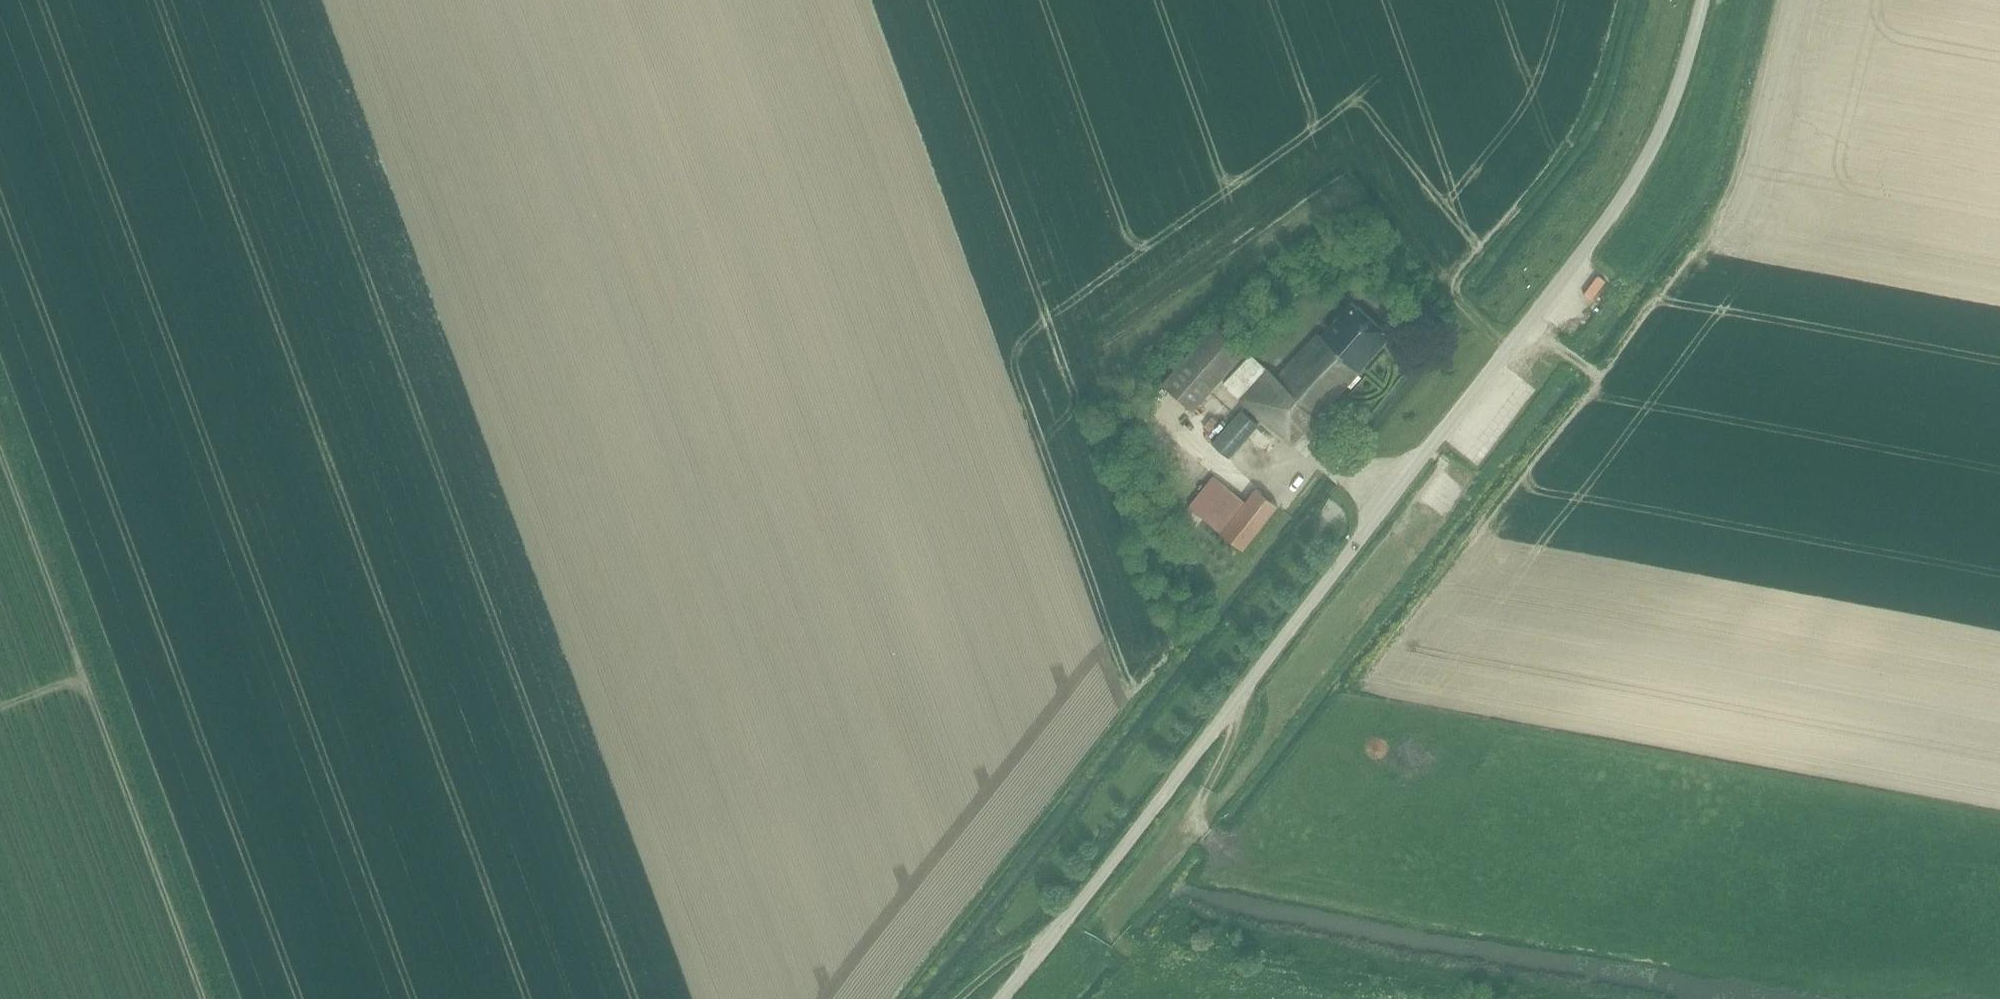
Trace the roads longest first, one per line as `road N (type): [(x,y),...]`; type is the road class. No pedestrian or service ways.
road 1 (unclassified): [(1003,998),(1617,206),(1673,100),(1703,0)]

